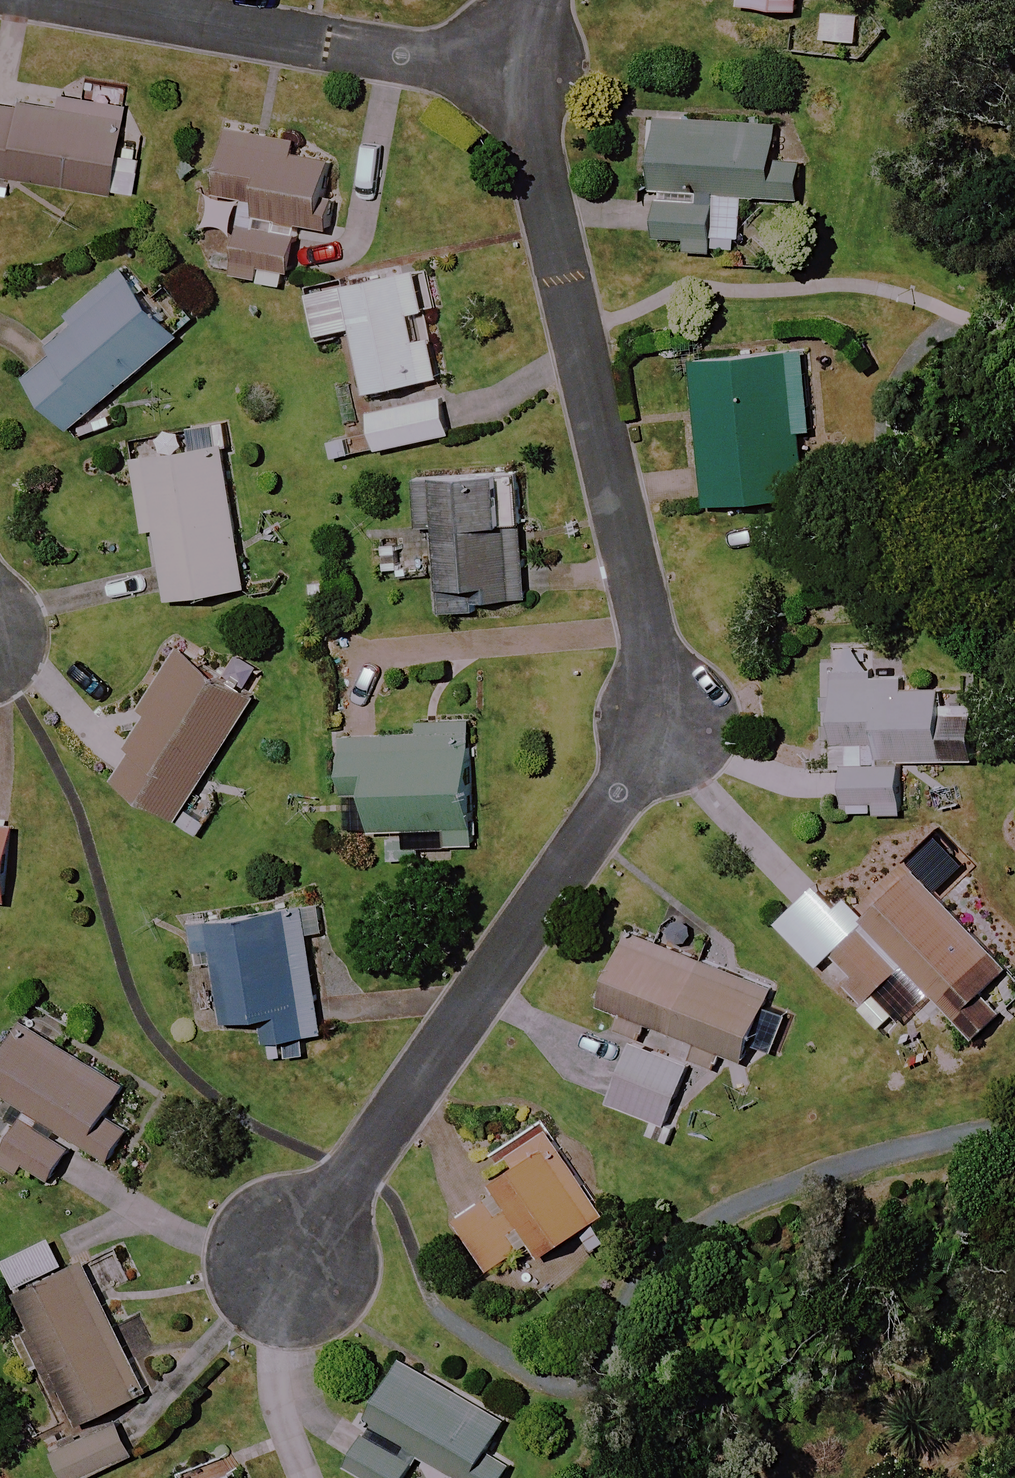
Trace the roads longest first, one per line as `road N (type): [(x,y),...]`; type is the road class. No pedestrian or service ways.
road 1 (residential): [(514,72),(667,727),(285,1262)]
road 2 (residential): [(514,72),(97,0)]

